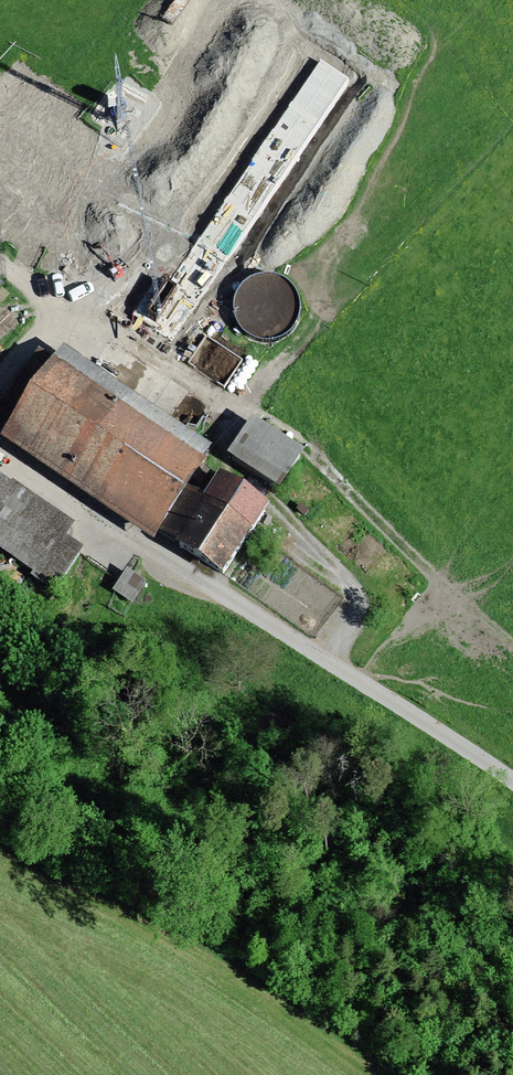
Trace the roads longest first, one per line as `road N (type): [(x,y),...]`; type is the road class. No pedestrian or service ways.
road 1 (track): [(512,645),(292,427),(218,397),(116,329),(67,324),(31,345),(0,378)]
road 2 (track): [(0,453),(185,577),(391,697),(512,783)]

